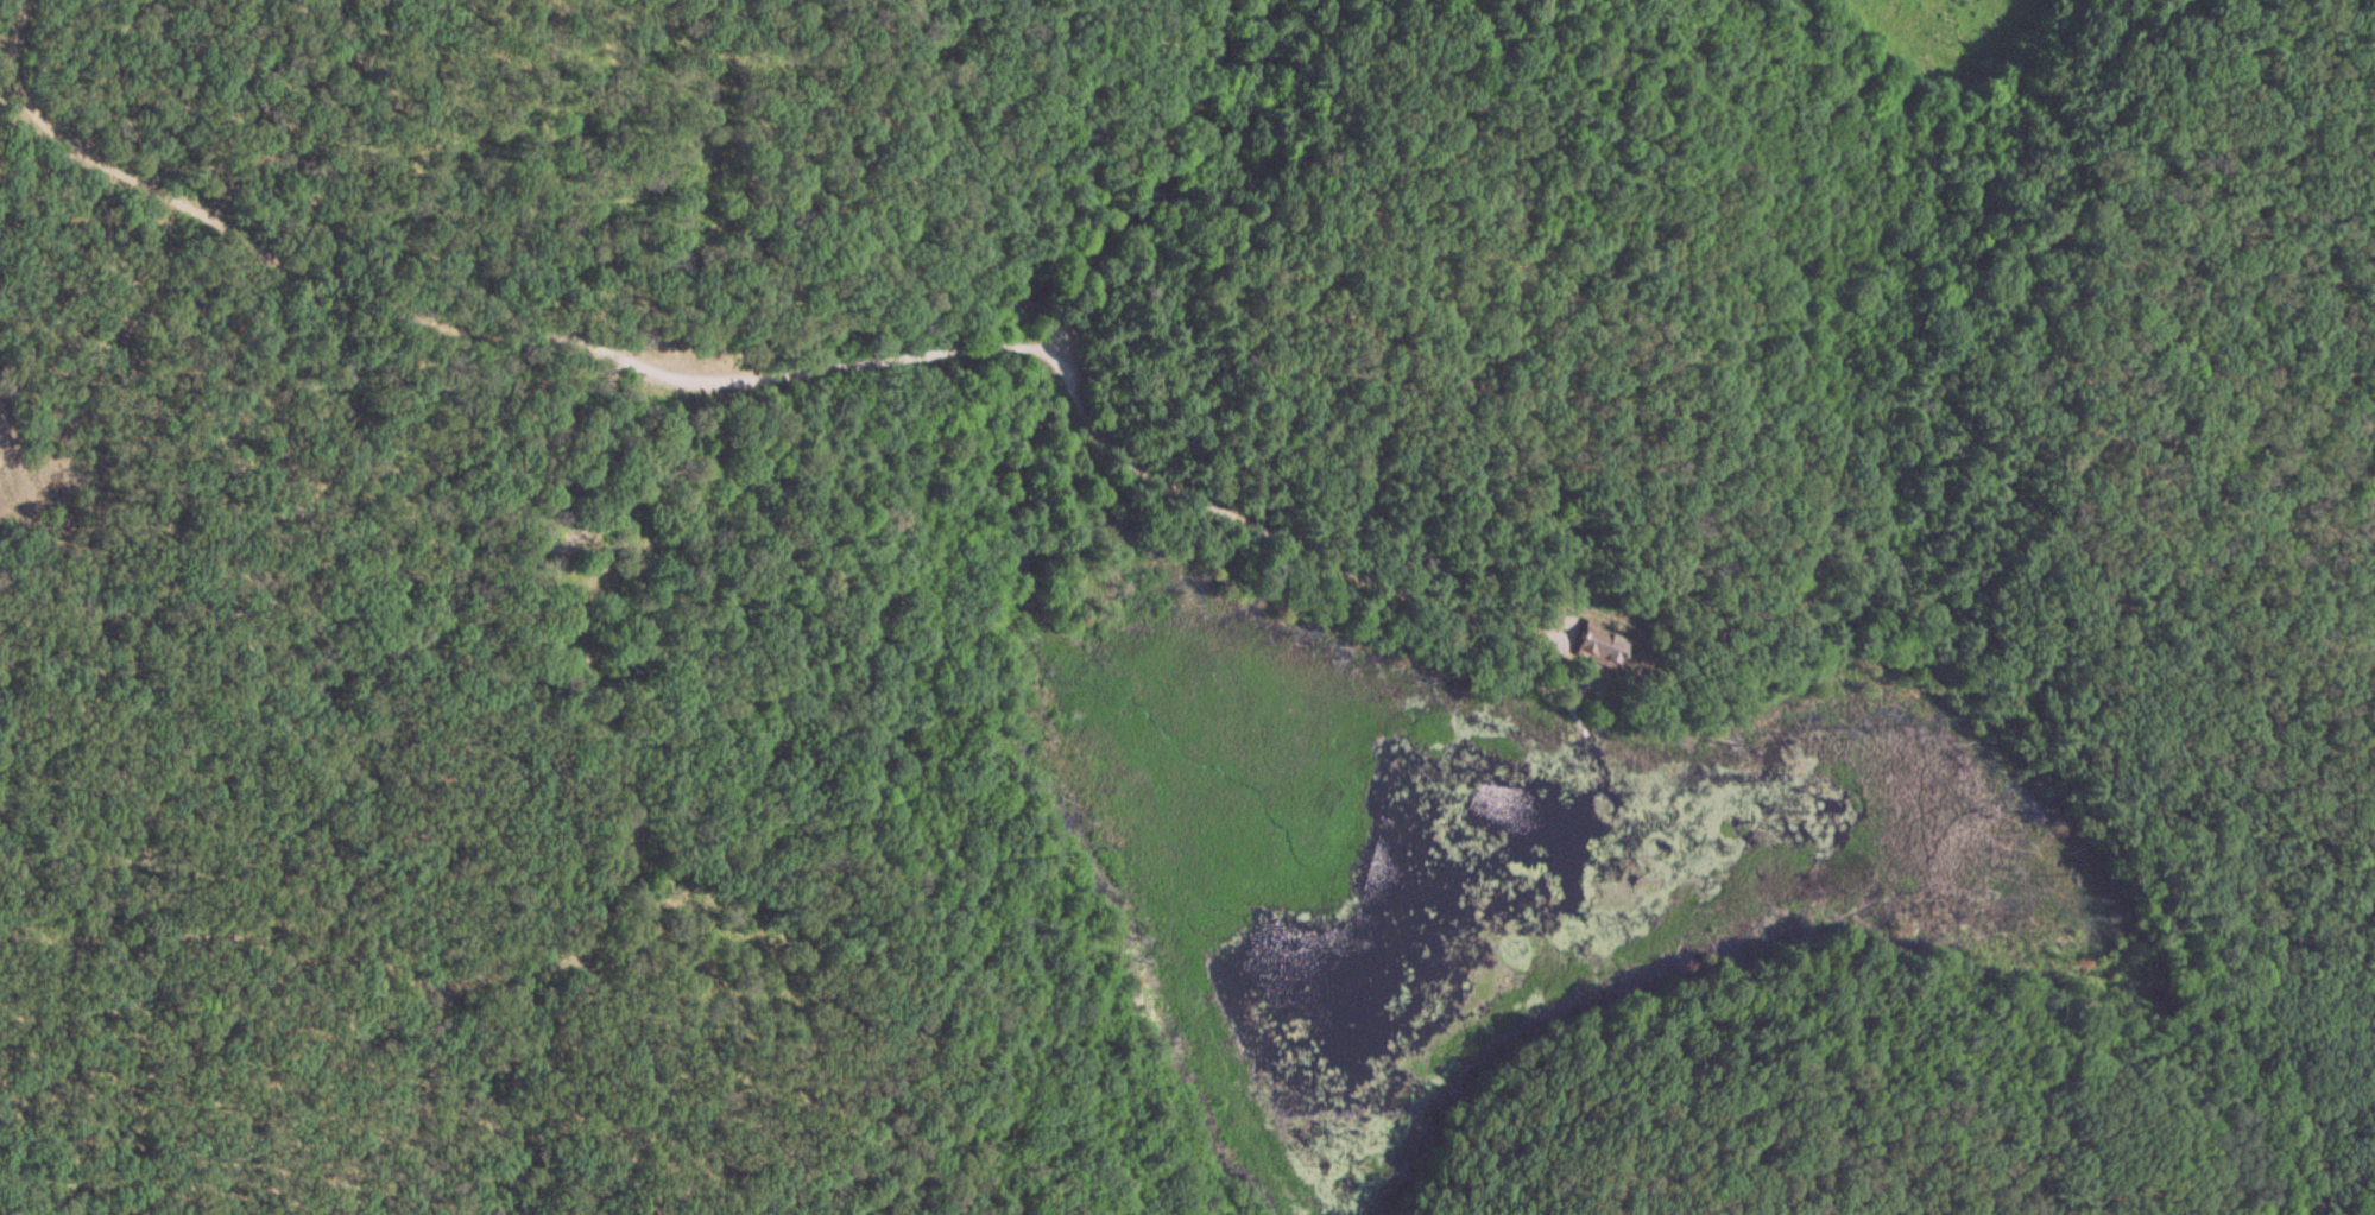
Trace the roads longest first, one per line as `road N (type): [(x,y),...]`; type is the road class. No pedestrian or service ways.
road 1 (residential): [(1555,626),(1398,590),(1211,495),(1106,431),(1044,361),(1013,350),(838,368),(669,373),(497,329),(380,315),(290,279),(40,121),(13,84),(6,31),(14,0)]

